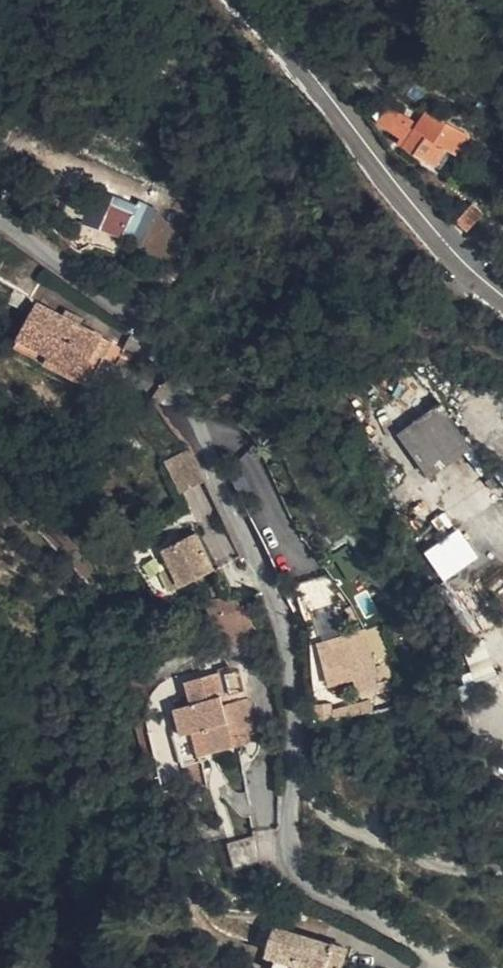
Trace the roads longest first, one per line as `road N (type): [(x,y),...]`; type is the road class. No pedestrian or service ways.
road 1 (unclassified): [(0,225),(80,279),(153,345),(200,429),(277,607),(289,676),(291,873),(438,967)]
road 2 (secondary): [(502,301),(443,246),(240,0)]

